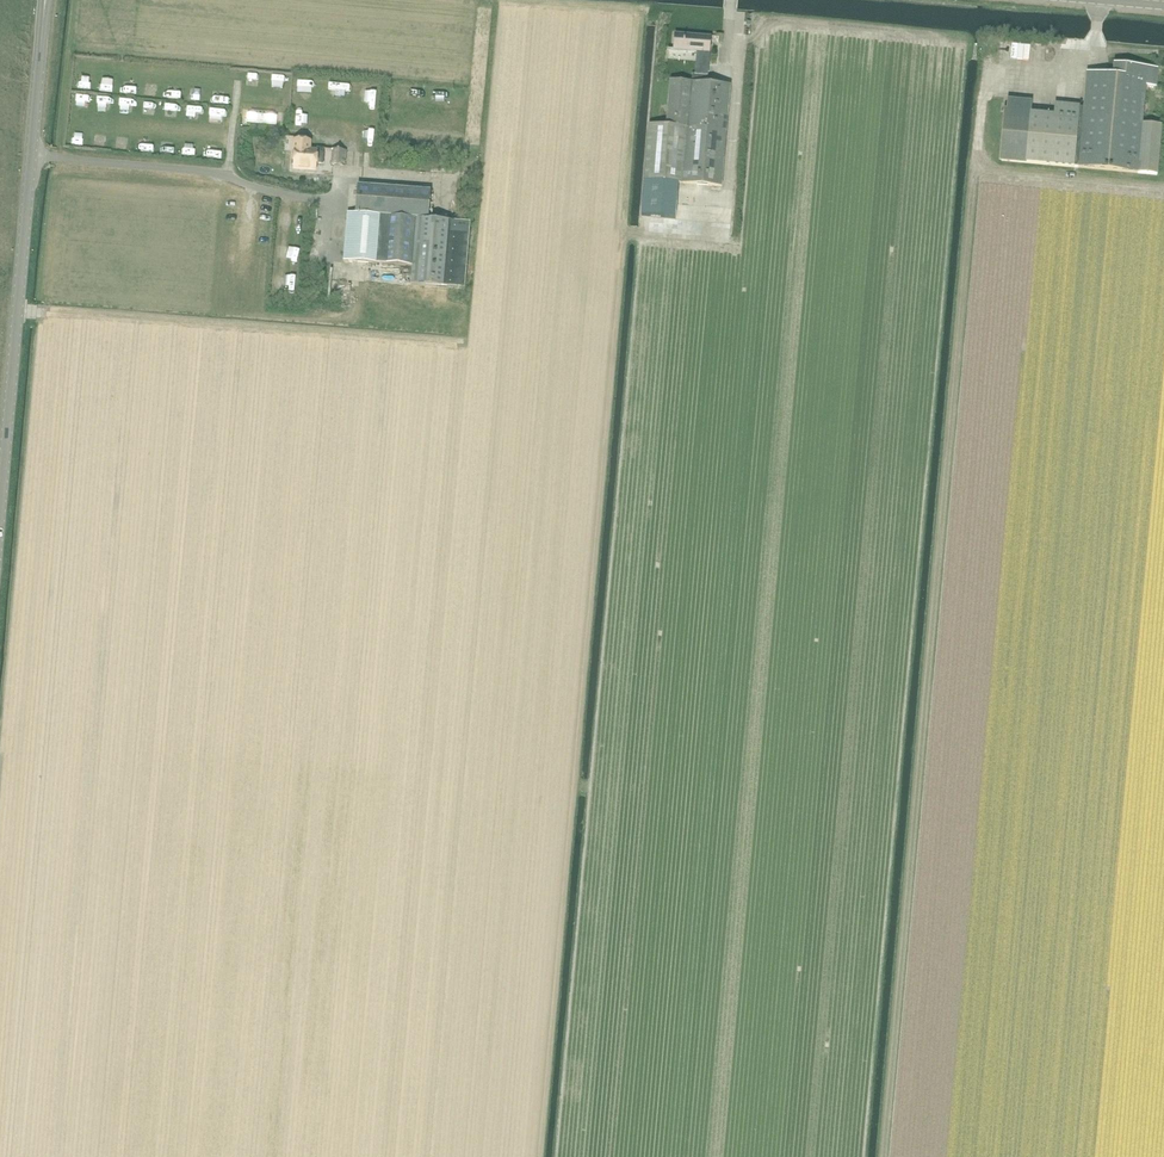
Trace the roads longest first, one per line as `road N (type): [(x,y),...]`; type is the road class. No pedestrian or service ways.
road 1 (tertiary): [(0,510),(46,0)]

